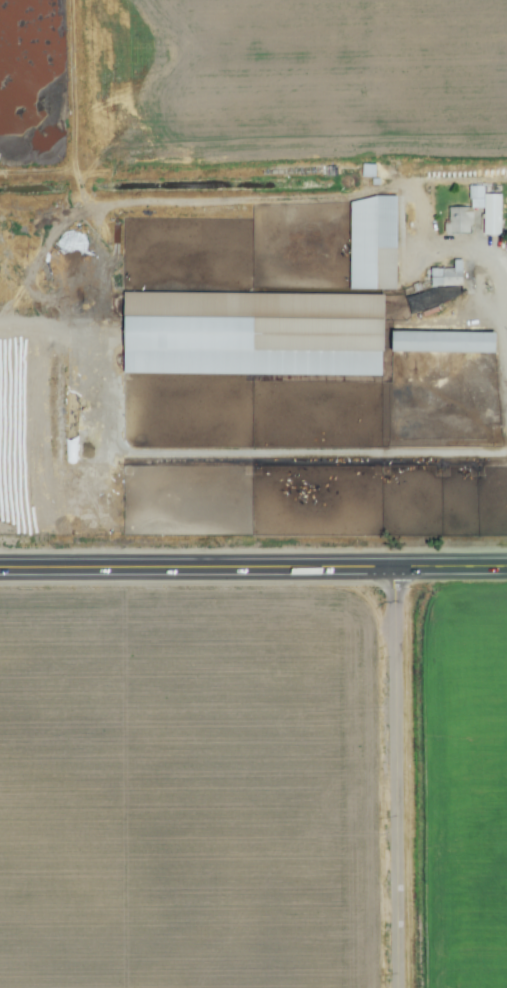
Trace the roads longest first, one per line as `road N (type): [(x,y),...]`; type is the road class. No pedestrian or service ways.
road 1 (primary): [(506,564),(0,565)]
road 2 (residential): [(396,565),(398,987)]

